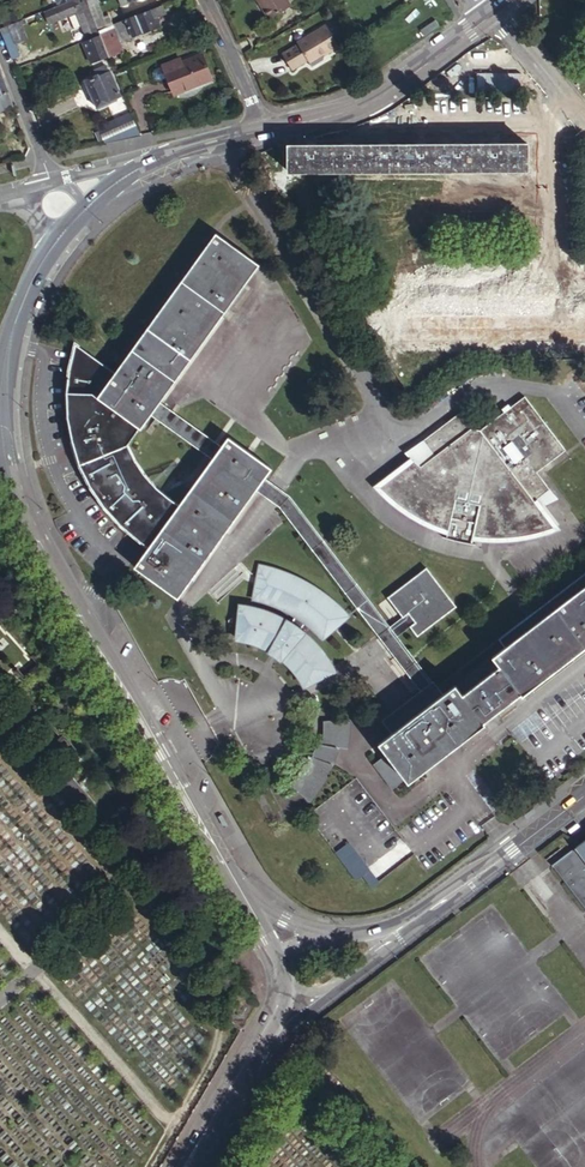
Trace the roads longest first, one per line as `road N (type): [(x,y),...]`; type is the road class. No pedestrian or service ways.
road 1 (tertiary): [(54,244),(24,293),(9,343),(13,478),(83,621),(254,911)]
road 2 (unclassified): [(584,794),(423,913)]
road 3 (residential): [(549,127),(407,126),(367,118),(355,108)]
road 4 (residential): [(549,127),(547,266),(561,288),(584,288)]
road 5 (residential): [(219,1107),(291,1024),(345,980)]
road 6 (tertiary): [(355,108),(386,94),(495,12)]
road 7 (tertiary): [(282,972),(278,998),(219,1107)]
road 8 (residential): [(0,51),(53,185)]
road 9 (residential): [(264,131),(205,0)]

